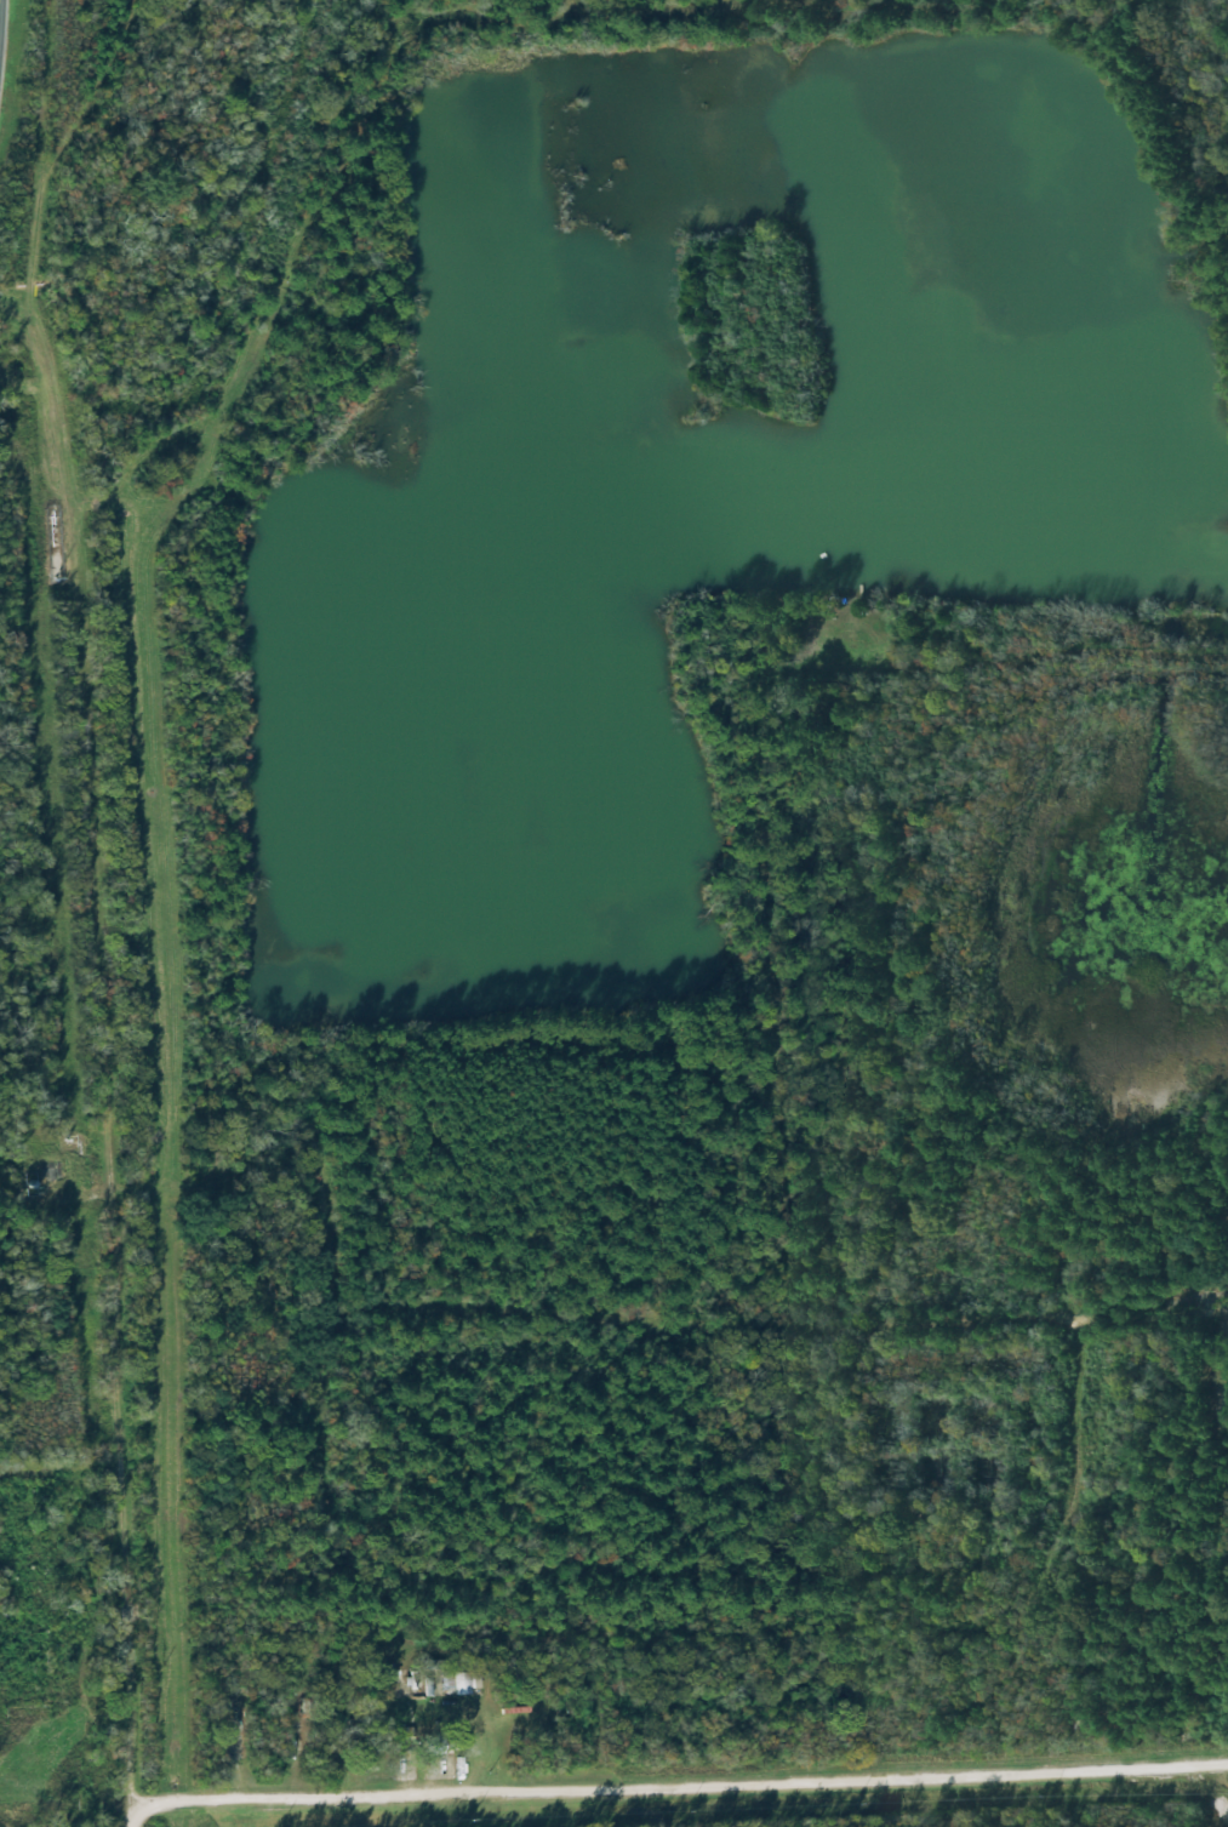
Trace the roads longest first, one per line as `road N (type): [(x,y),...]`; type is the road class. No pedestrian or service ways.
road 1 (residential): [(136,1826),(141,1652),(69,373),(0,311)]

